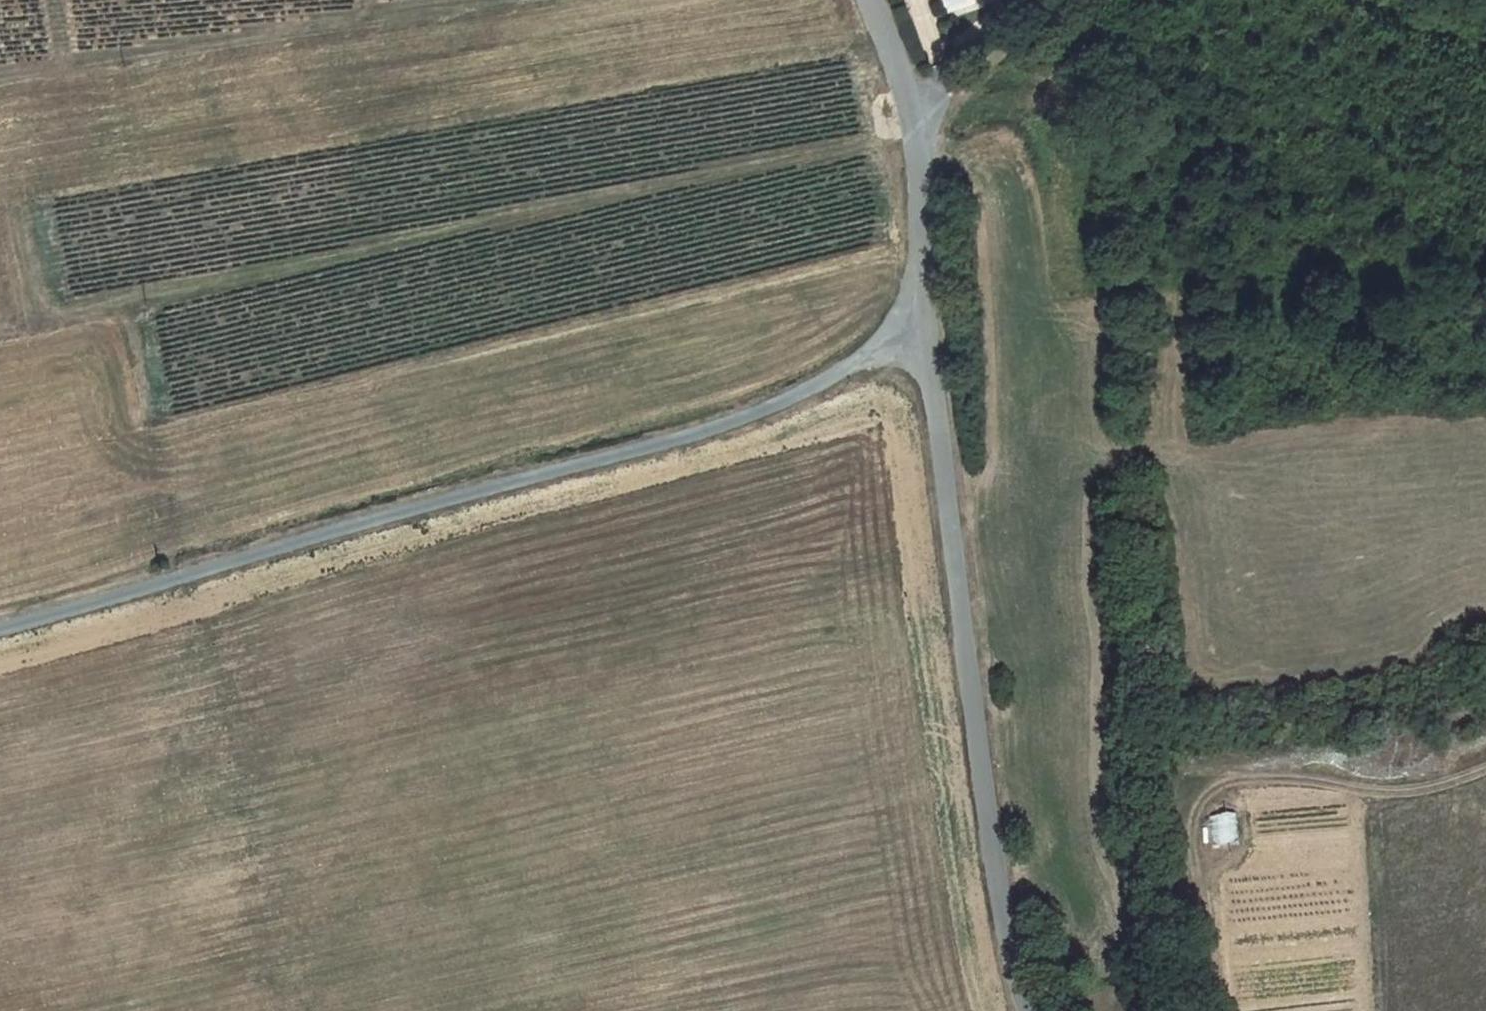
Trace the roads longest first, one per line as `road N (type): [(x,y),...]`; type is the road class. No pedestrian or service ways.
road 1 (unclassified): [(914,316),(831,378),(729,423),(0,625)]
road 2 (unclassified): [(914,316),(935,405),(983,824),(1015,1010)]
road 3 (unclassified): [(866,0),(911,123),(914,316)]
road 4 (track): [(1485,764),(1401,789),(1306,776),(1232,777),(1195,798)]
road 5 (track): [(1053,0),(911,123)]

